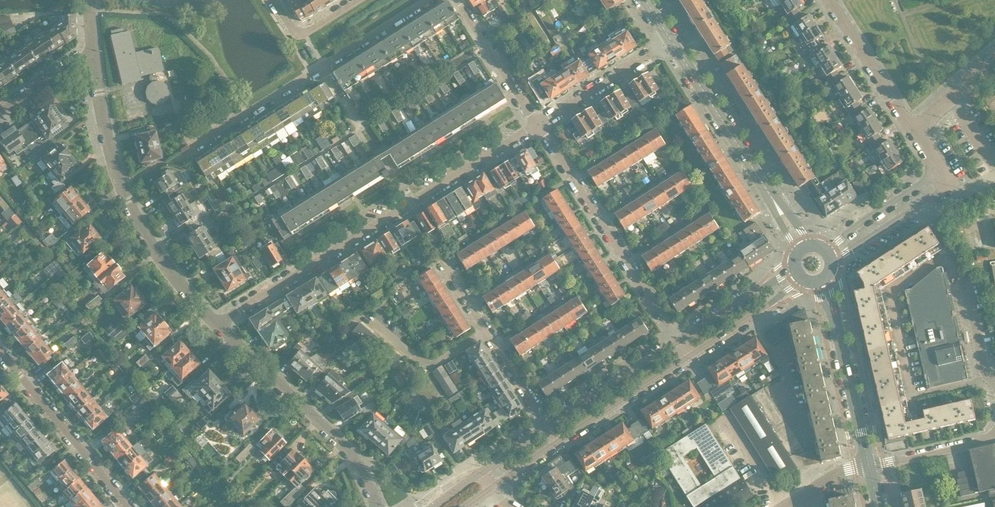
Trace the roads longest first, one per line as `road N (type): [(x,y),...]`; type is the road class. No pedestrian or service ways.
road 1 (residential): [(216,324),(538,124)]
road 2 (residential): [(216,324),(163,262),(127,200),(105,133),(94,54)]
road 3 (residential): [(178,159),(427,0)]
road 4 (residential): [(677,341),(538,124)]
road 5 (residential): [(376,506),(342,445),(216,324)]
road 6 (residential): [(128,506),(0,351)]
road 7 (tertiary): [(869,465),(821,280)]
road 8 (residential): [(932,218),(953,250),(984,373),(994,385)]
road 9 (tertiary): [(768,191),(672,43)]
road 10 (residential): [(538,124),(672,43)]
road 11 (tertiary): [(677,341),(546,426)]
road 12 (residential): [(912,131),(828,0)]
road 13 (tertiary): [(558,442),(688,358)]
road 14 (residential): [(538,124),(459,0)]
road 15 (residential): [(365,317),(431,365),(486,332)]
road 16 (tertiary): [(795,266),(677,341)]
road 17 (tertiary): [(688,358),(803,279)]
road 18 (residential): [(940,172),(824,249)]
road 19 (residential): [(994,435),(869,465)]

